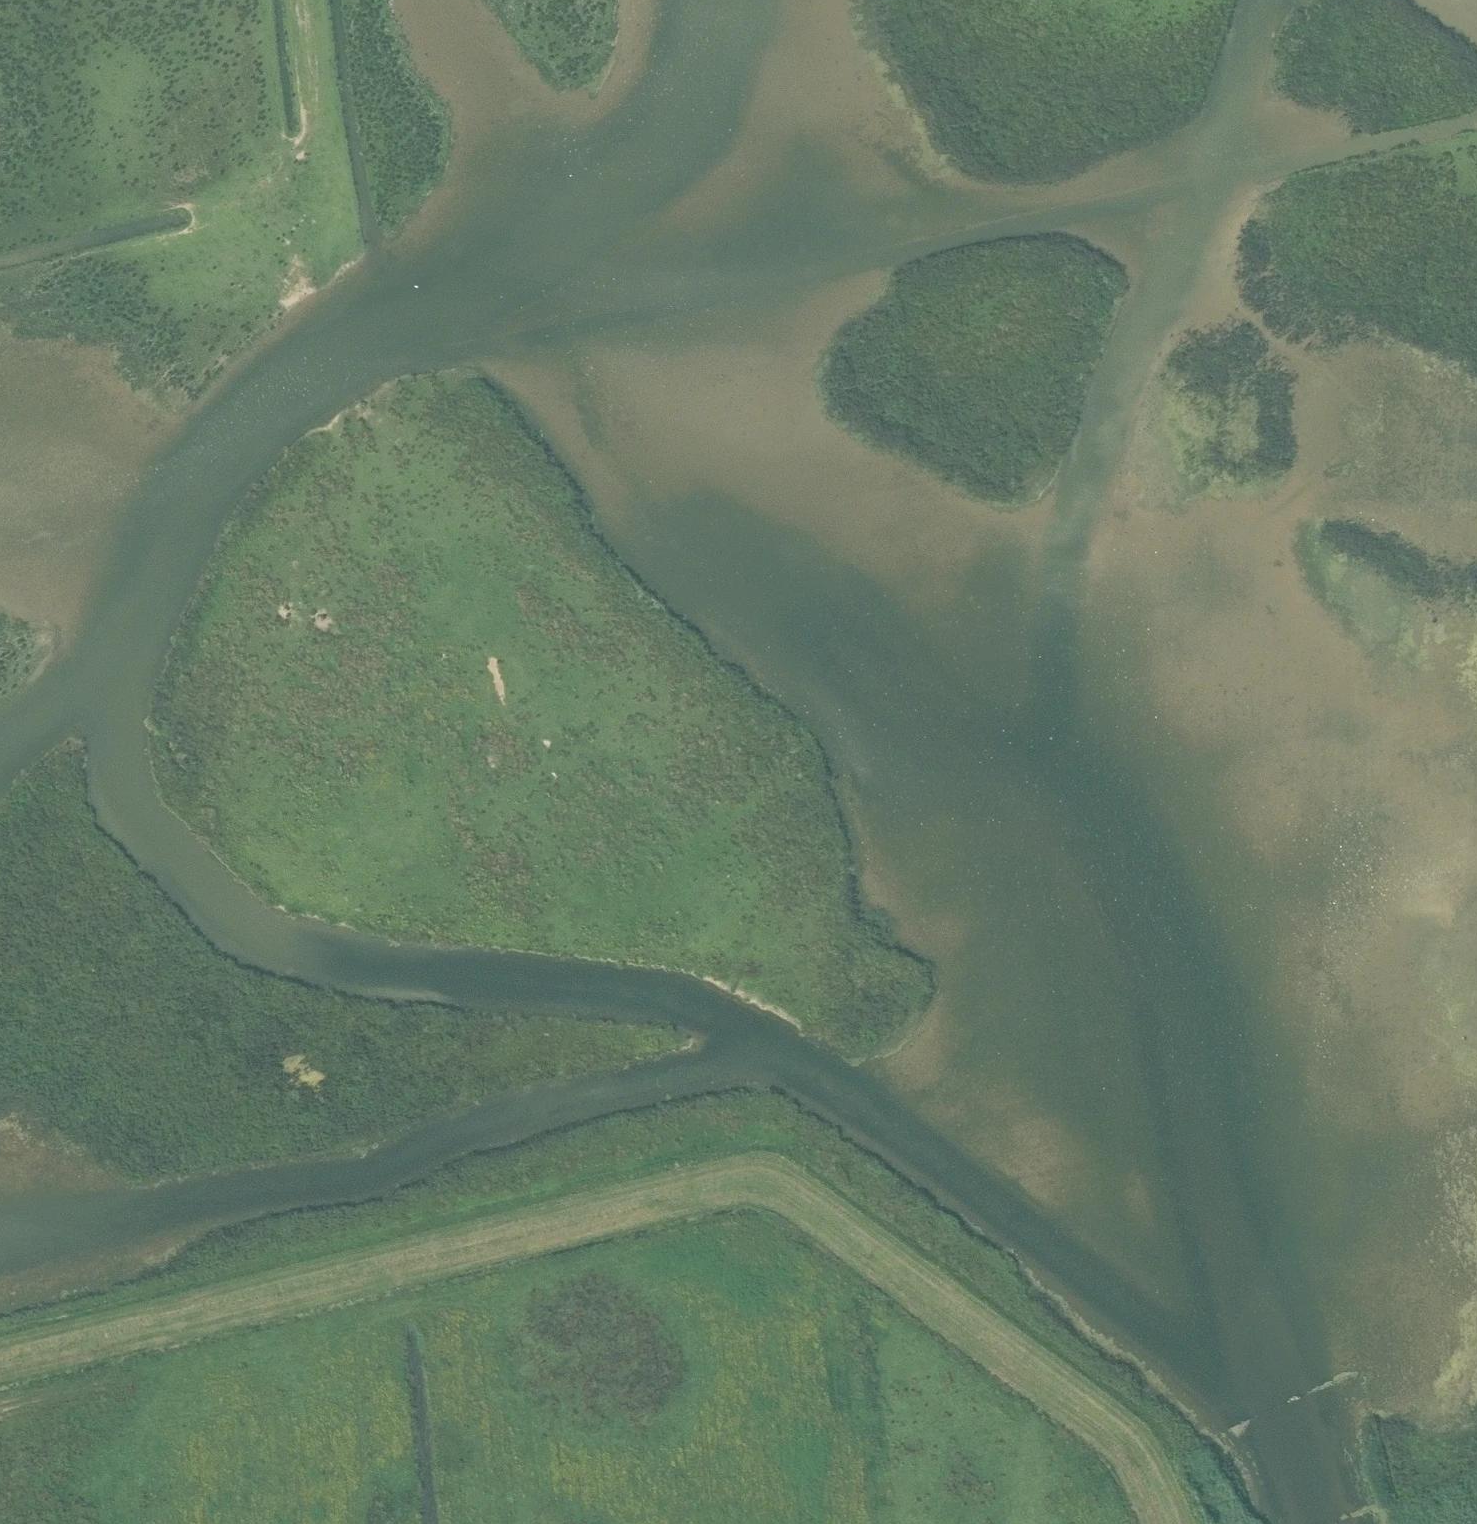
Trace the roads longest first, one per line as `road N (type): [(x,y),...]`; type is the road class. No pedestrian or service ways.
road 1 (track): [(0,1341),(769,1158),(1131,1433),(1180,1523)]

